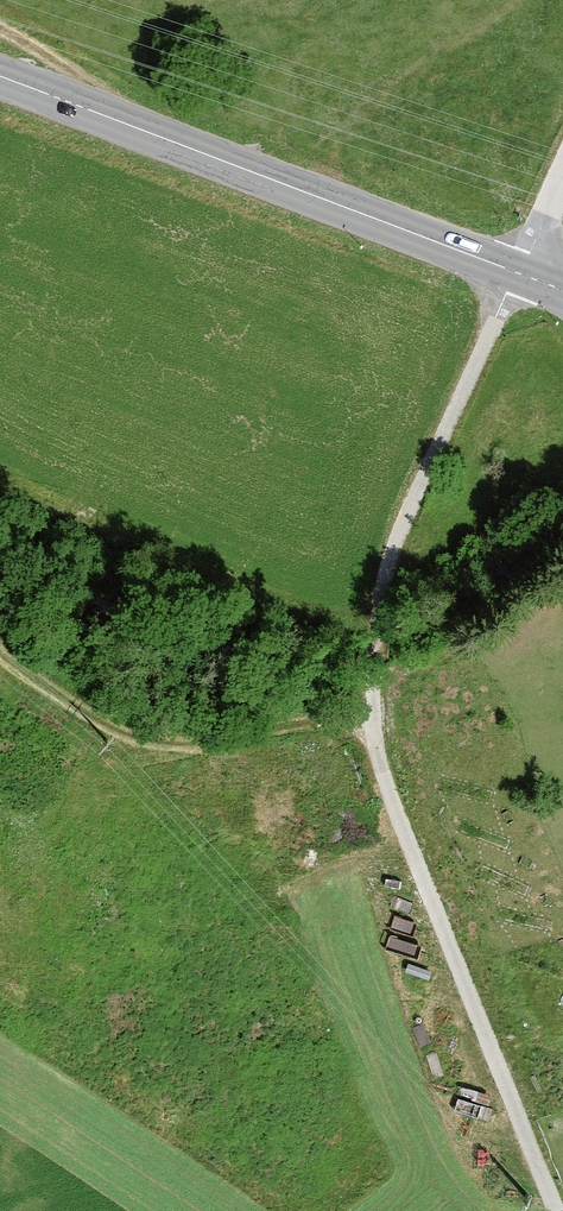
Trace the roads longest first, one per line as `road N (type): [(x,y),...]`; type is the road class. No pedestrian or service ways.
road 1 (track): [(562,1210),(389,799),(369,686),(380,588),(402,525),(523,276)]
road 2 (secondary): [(562,292),(0,77)]
road 3 (track): [(0,652),(143,748),(171,755),(375,741)]

